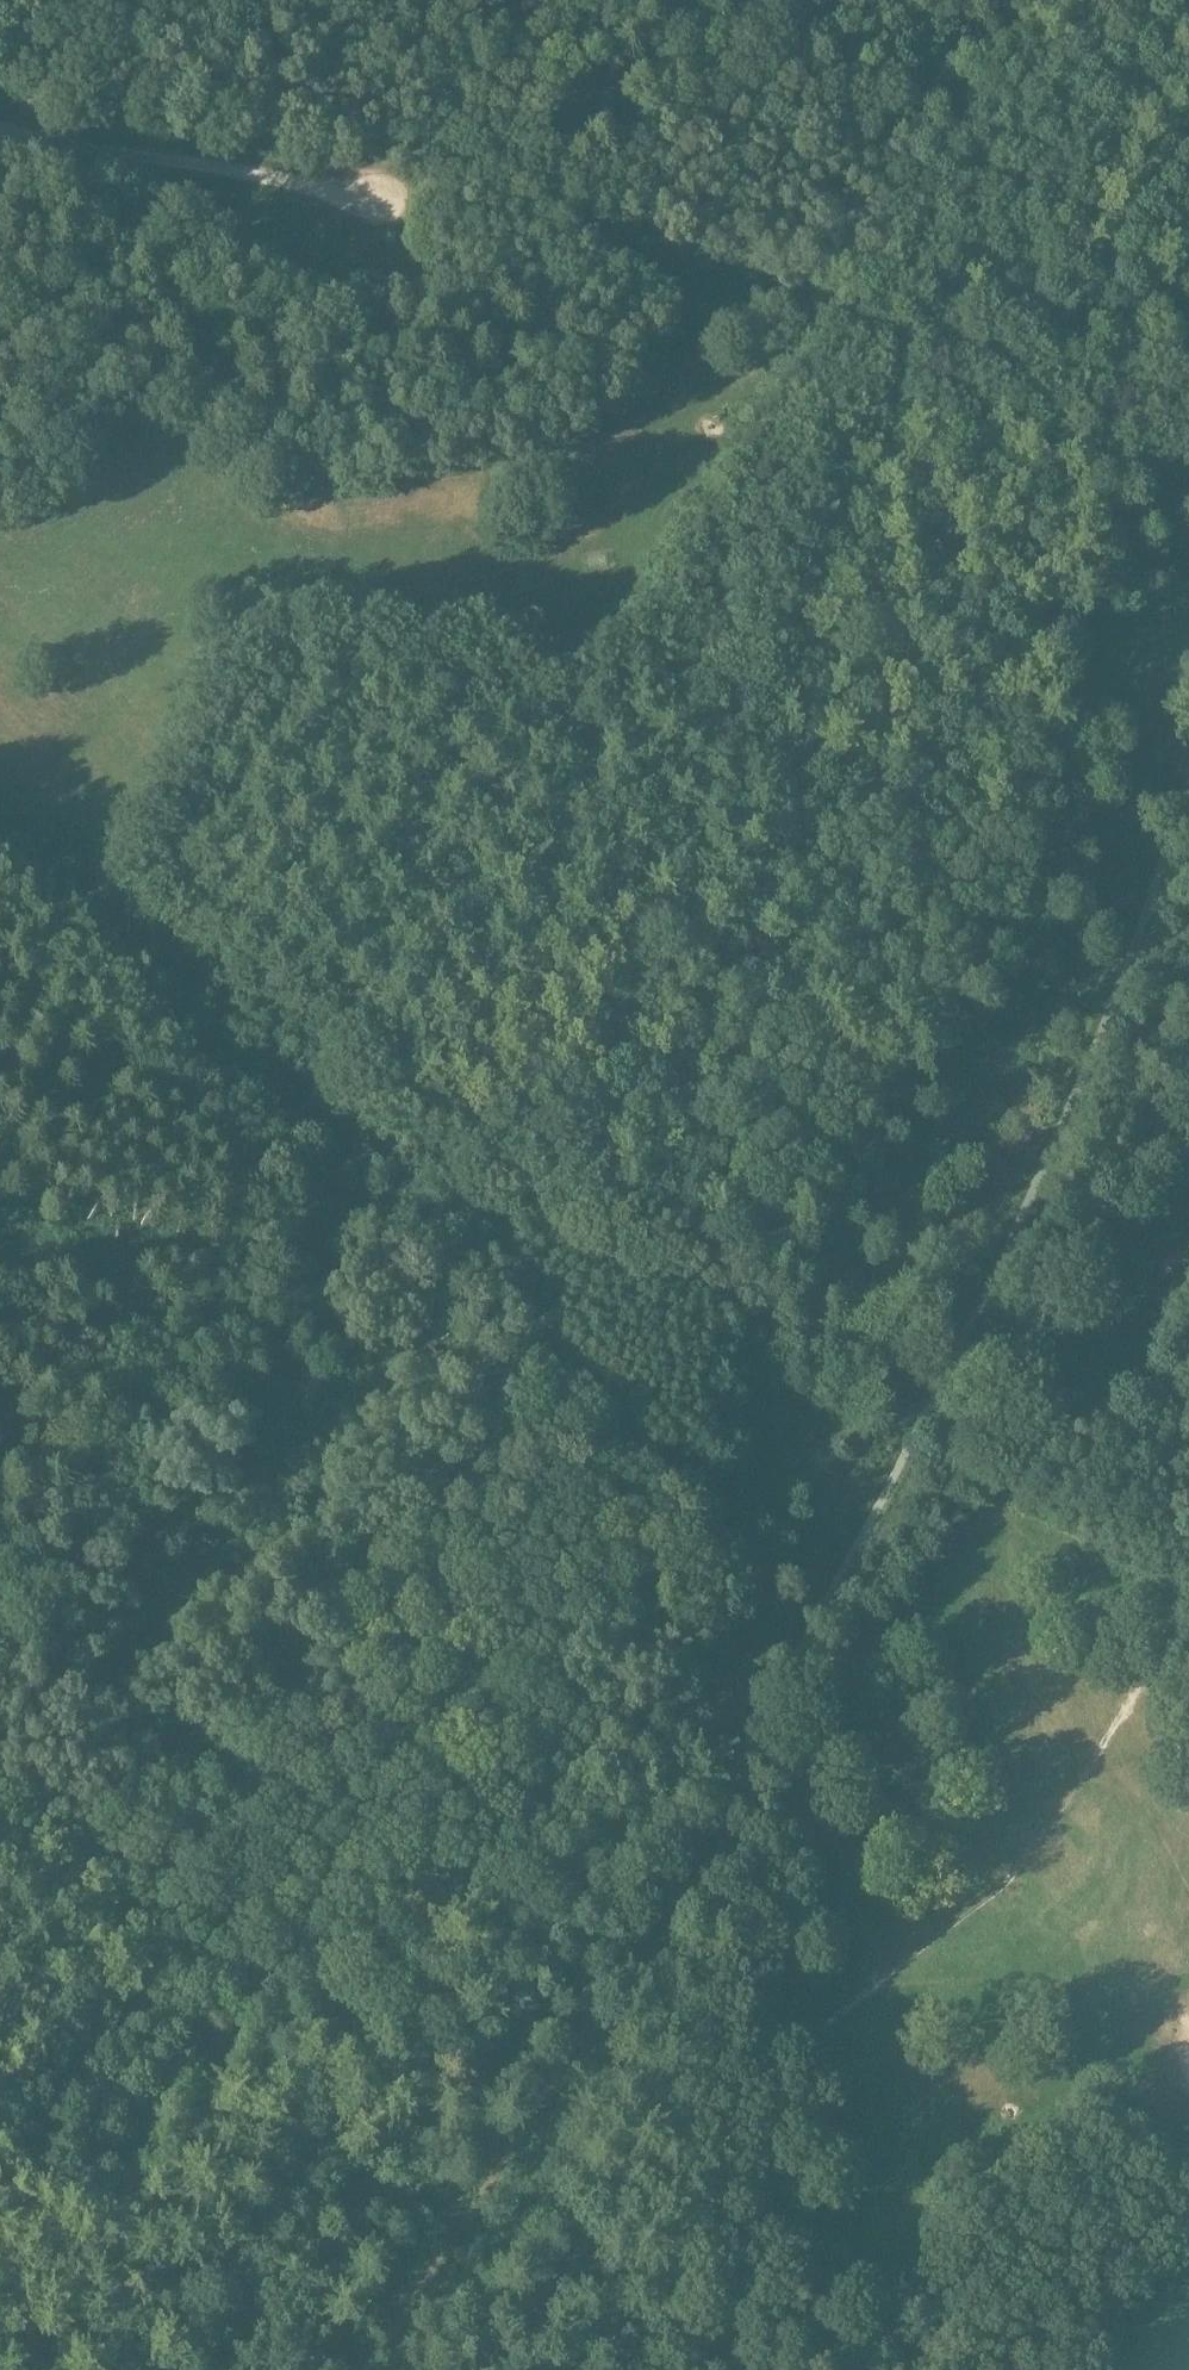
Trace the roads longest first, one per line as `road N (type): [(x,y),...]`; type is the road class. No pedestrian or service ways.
road 1 (track): [(0,1623),(245,1264),(317,1192),(435,1009),(588,927),(638,881),(729,729),(748,683),(804,467),(880,339)]
road 2 (track): [(944,1376),(634,1278),(485,1215),(375,1154),(347,1136),(199,982),(132,897),(0,770)]
road 3 (track): [(638,1937),(463,2226),(362,2369)]
road 4 (track): [(880,339),(1108,0)]
road 5 (track): [(0,128),(378,199)]
road 6 (track): [(671,271),(592,232),(529,180),(466,155),(400,155),(331,190)]
road 7 (track): [(0,159),(82,0)]

